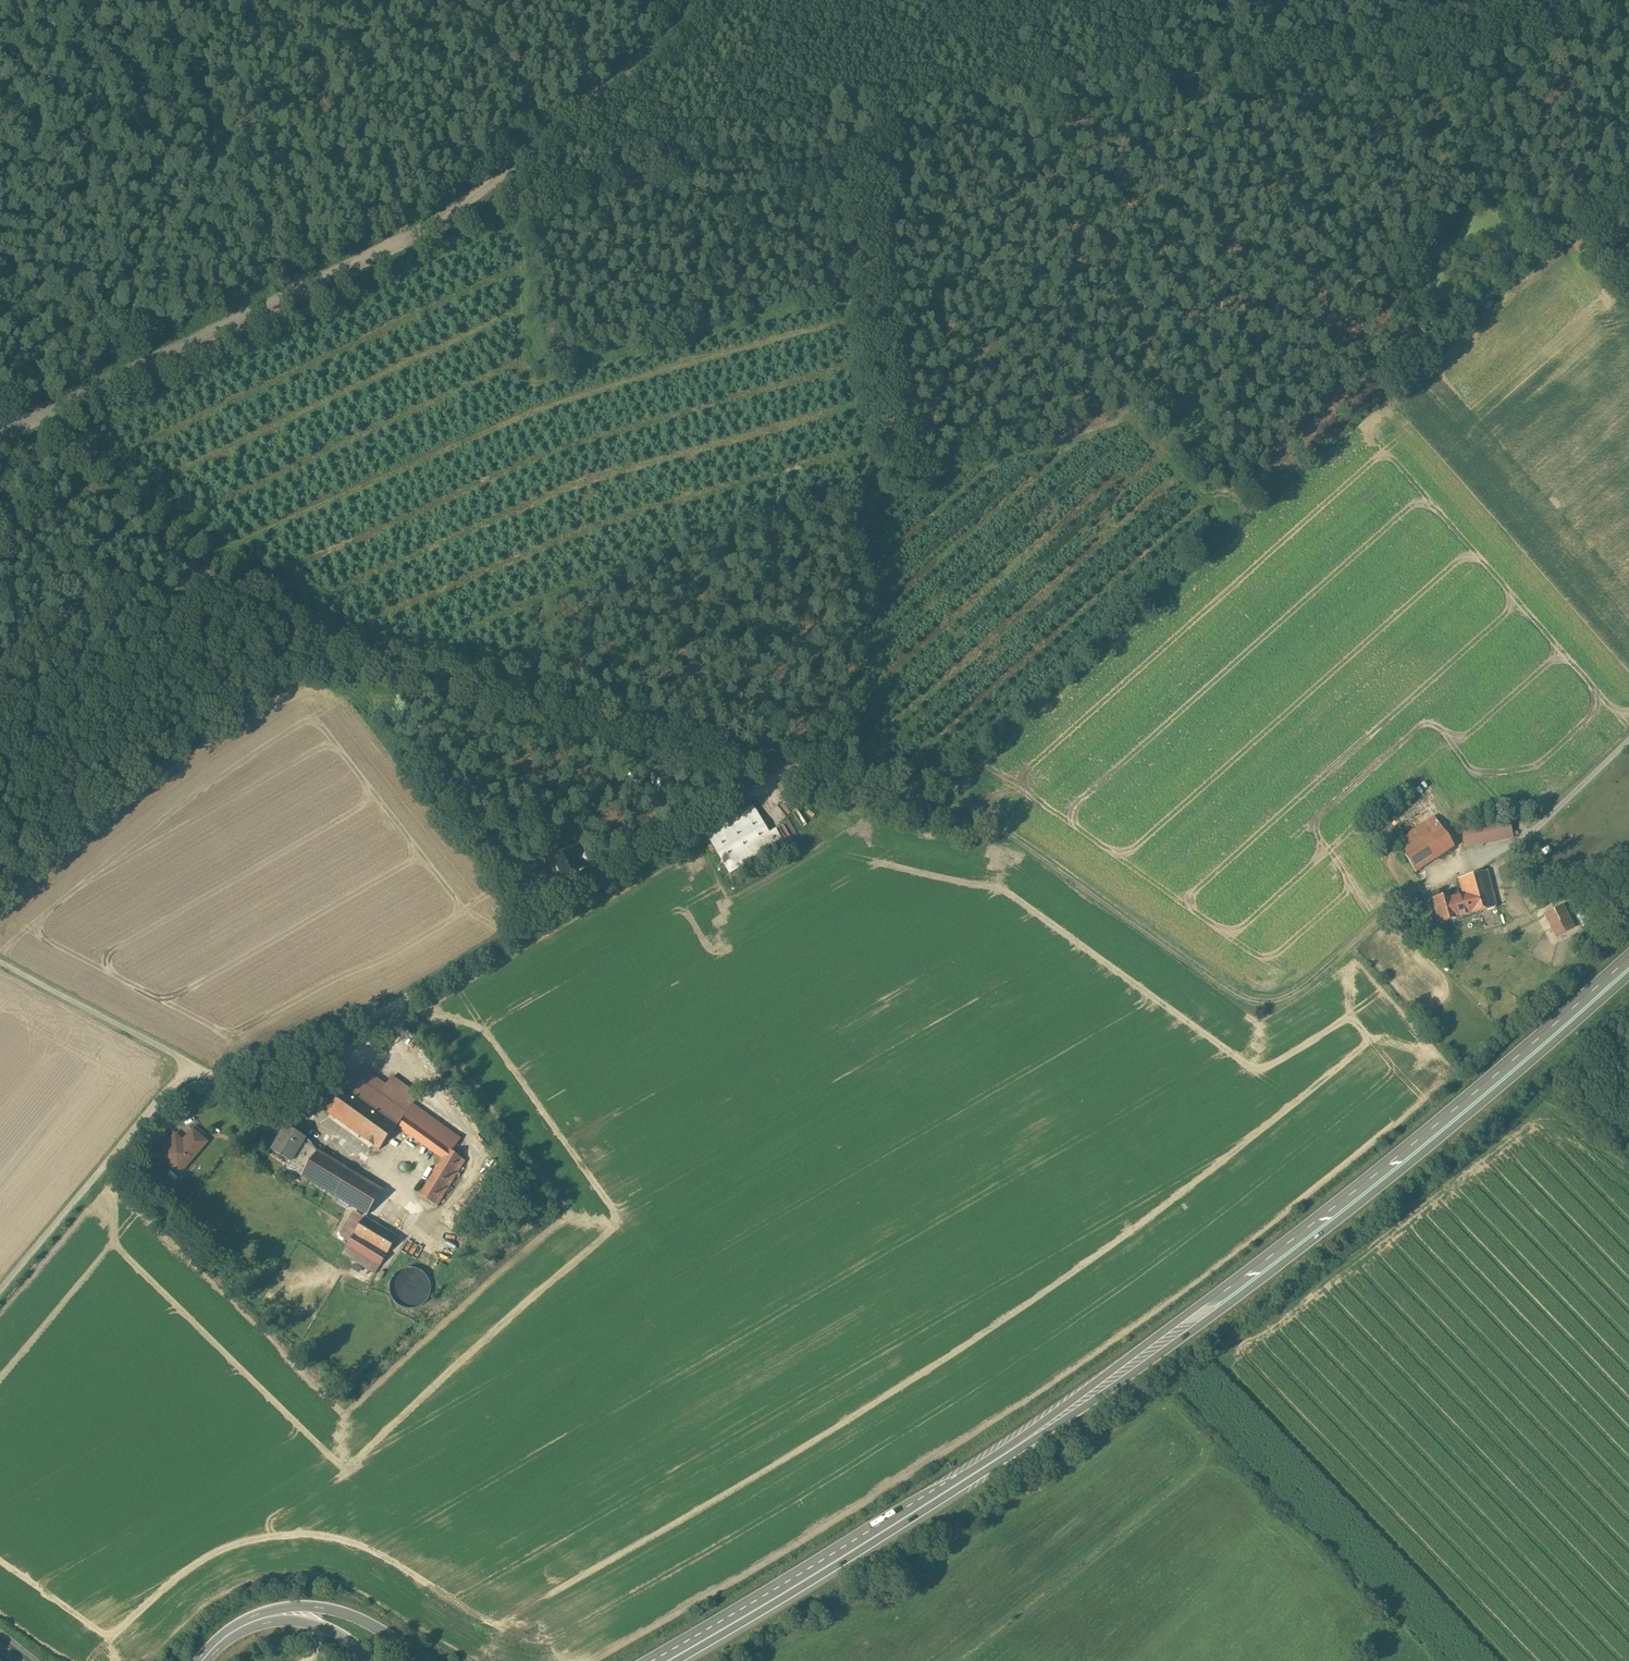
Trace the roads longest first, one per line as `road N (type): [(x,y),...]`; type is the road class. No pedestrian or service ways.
road 1 (trunk): [(1628,956),(1406,1149),(1210,1302),(1026,1436),(666,1657)]
road 2 (trunk): [(681,1660),(1034,1443),(1248,1289),(1628,970)]
road 3 (track): [(0,964),(251,1090),(770,783)]
road 4 (unclassified): [(713,0),(447,215),(0,439)]
road 5 (track): [(960,813),(996,826),(1260,1005),(1288,999),(1444,864),(1495,851)]
road 6 (unclassified): [(0,1291),(191,1066)]
road 7 (trunk): [(429,1660),(378,1625),(314,1603),(244,1617),(194,1660)]
road 8 (trunk): [(208,1660),(234,1633),(288,1619),(335,1631),(372,1660)]

